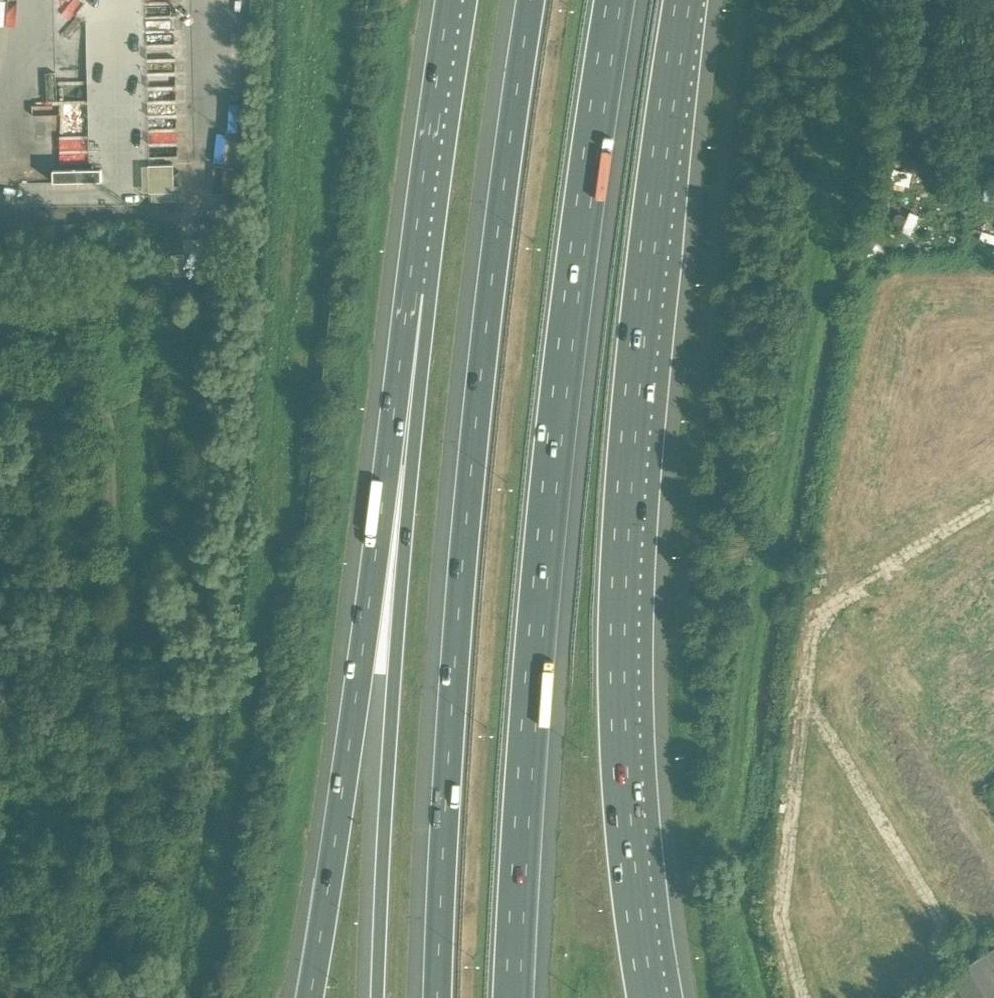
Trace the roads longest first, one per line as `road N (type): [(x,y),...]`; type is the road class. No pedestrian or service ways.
road 1 (track): [(878,0),(749,638),(733,793),(688,834),(692,883),(698,897),(733,914),(760,997)]
road 2 (motorway): [(653,997),(627,819),(620,616),(630,357),(684,0)]
road 3 (motorway): [(515,997),(544,541),(615,0)]
road 4 (motorway): [(529,0),(476,351),(445,718),(433,997)]
road 5 (motorway): [(463,0),(399,509)]
road 6 (motorway): [(399,509),(360,671),(310,997)]
road 7 (motorway): [(399,509),(381,997)]

